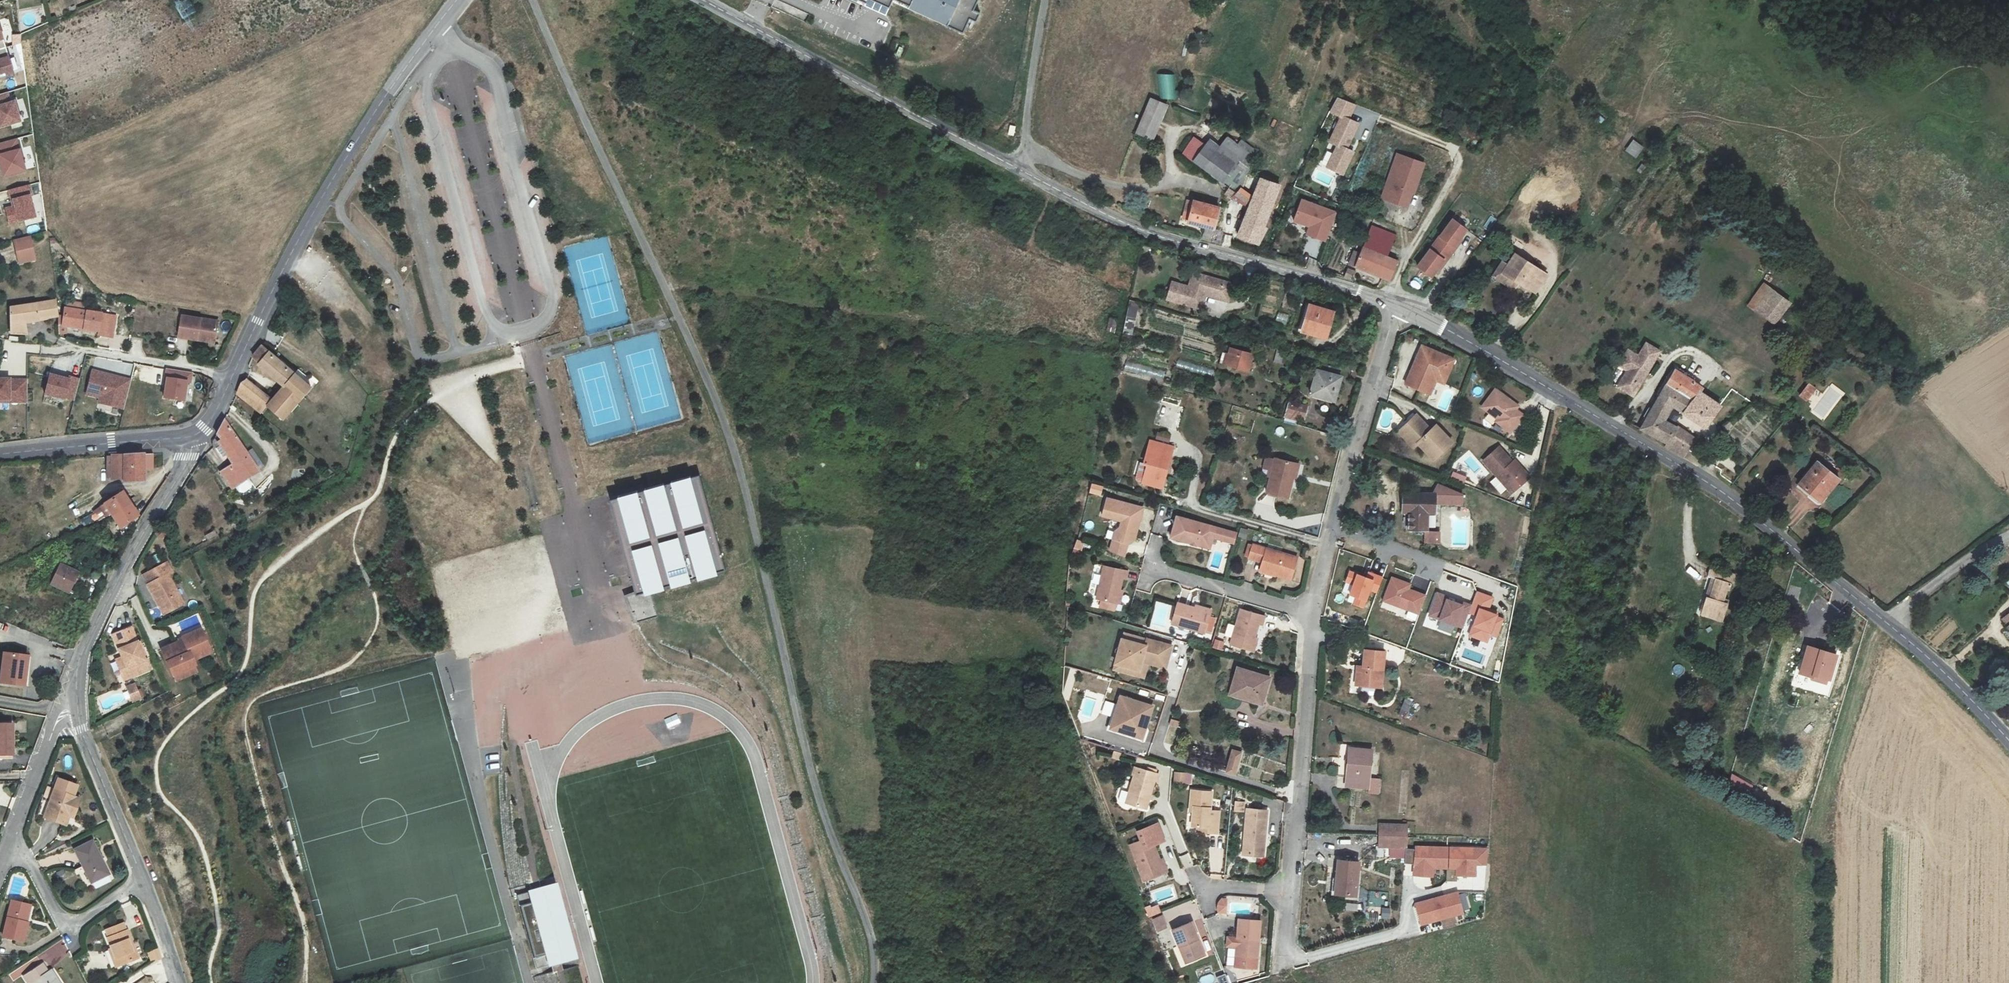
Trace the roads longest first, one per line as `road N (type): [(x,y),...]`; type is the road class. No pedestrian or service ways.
road 1 (unclassified): [(874,982),(870,931),(813,778),(727,433),(534,0)]
road 2 (unclassified): [(703,0),(1093,209),(1396,304)]
road 3 (unclassified): [(1396,304),(1719,490),(1890,625)]
road 4 (unclassified): [(190,437),(210,423),(357,139),(457,0)]
road 5 (residential): [(1396,304),(1312,614)]
road 6 (unclassified): [(71,702),(80,657),(182,471),(190,437)]
road 7 (residential): [(1312,614),(1289,892)]
road 8 (residential): [(143,881),(68,930),(9,838)]
road 9 (unclassified): [(0,454),(190,437)]
road 10 (residential): [(143,881),(76,716)]
road 11 (residential): [(1150,567),(1312,614)]
road 12 (unclassified): [(1890,625),(2008,740)]
road 13 (unclassified): [(1890,625),(1916,596),(2008,529)]

